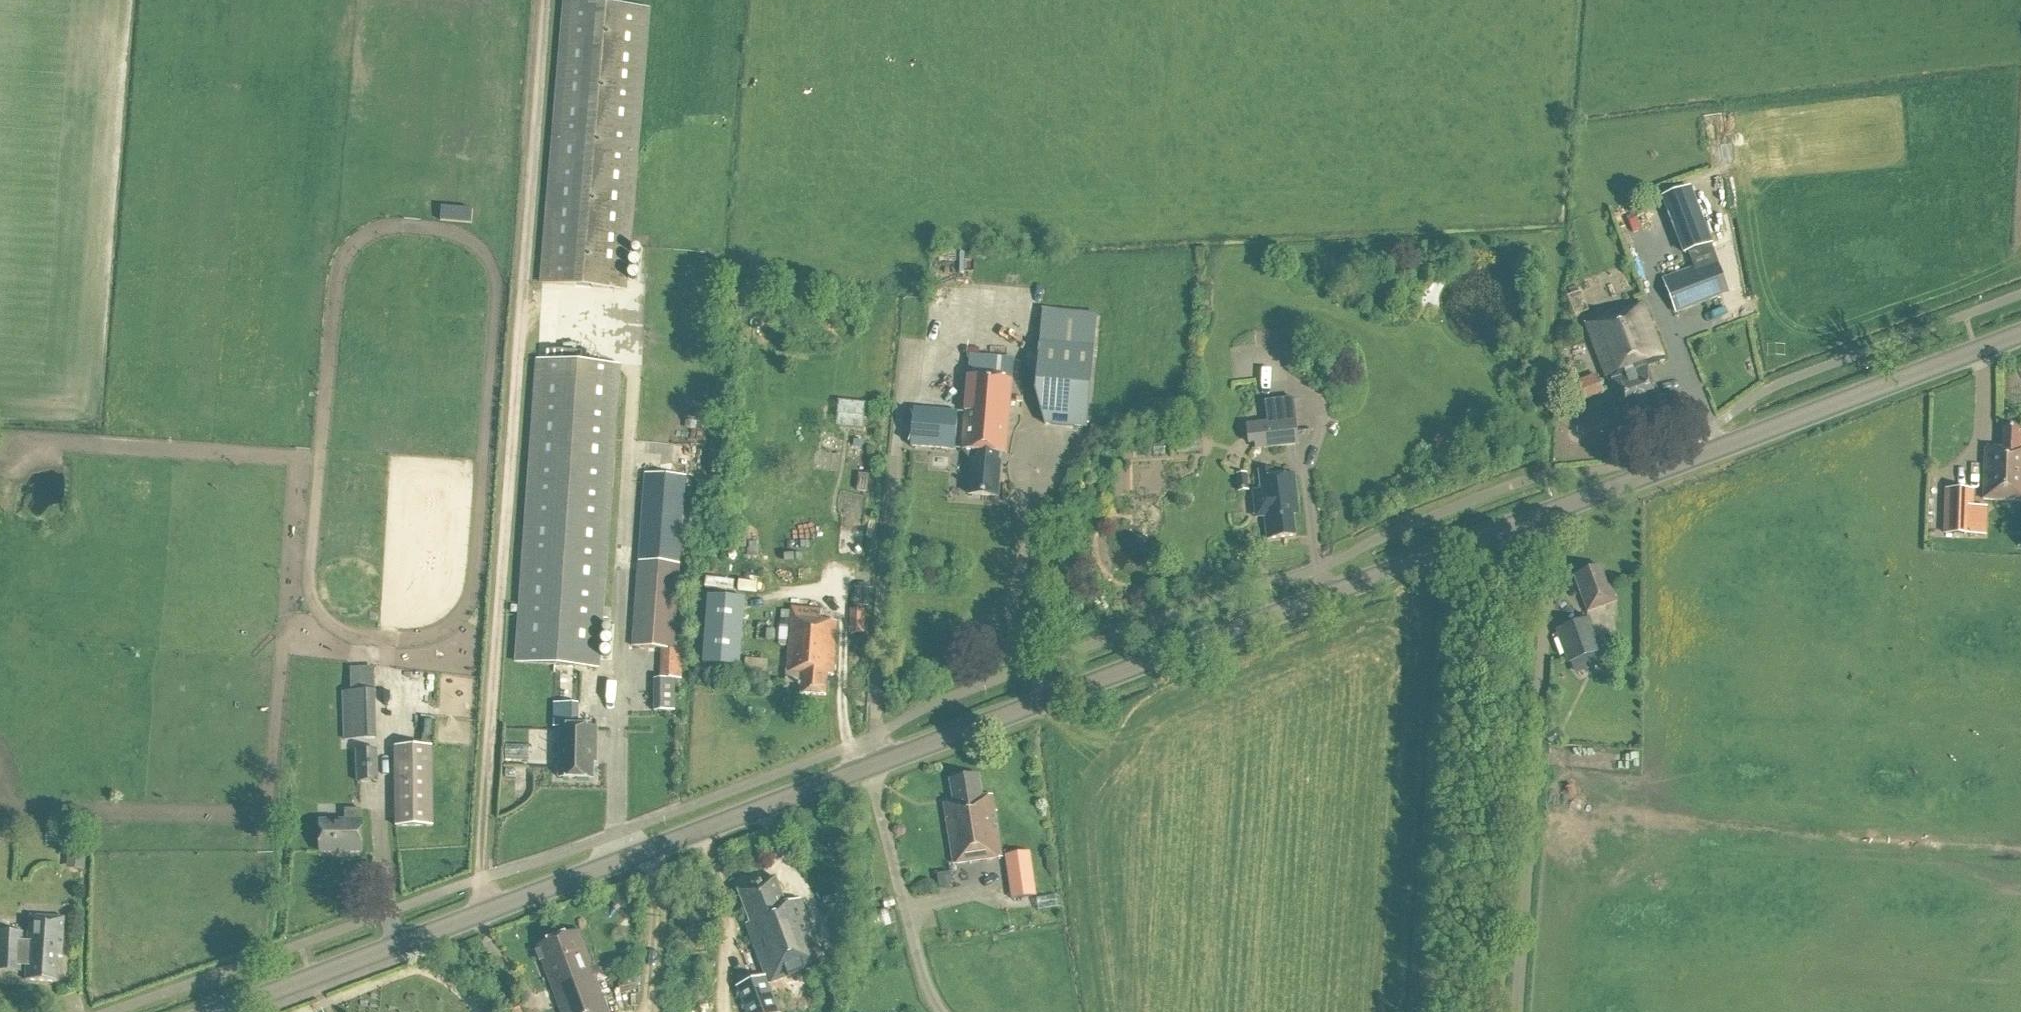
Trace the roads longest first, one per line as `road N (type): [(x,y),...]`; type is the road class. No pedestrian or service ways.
road 1 (tertiary): [(224,1011),(1370,576),(1541,520)]
road 2 (tertiary): [(1541,520),(2020,339)]
road 3 (unclassified): [(1505,1011),(1541,520)]

